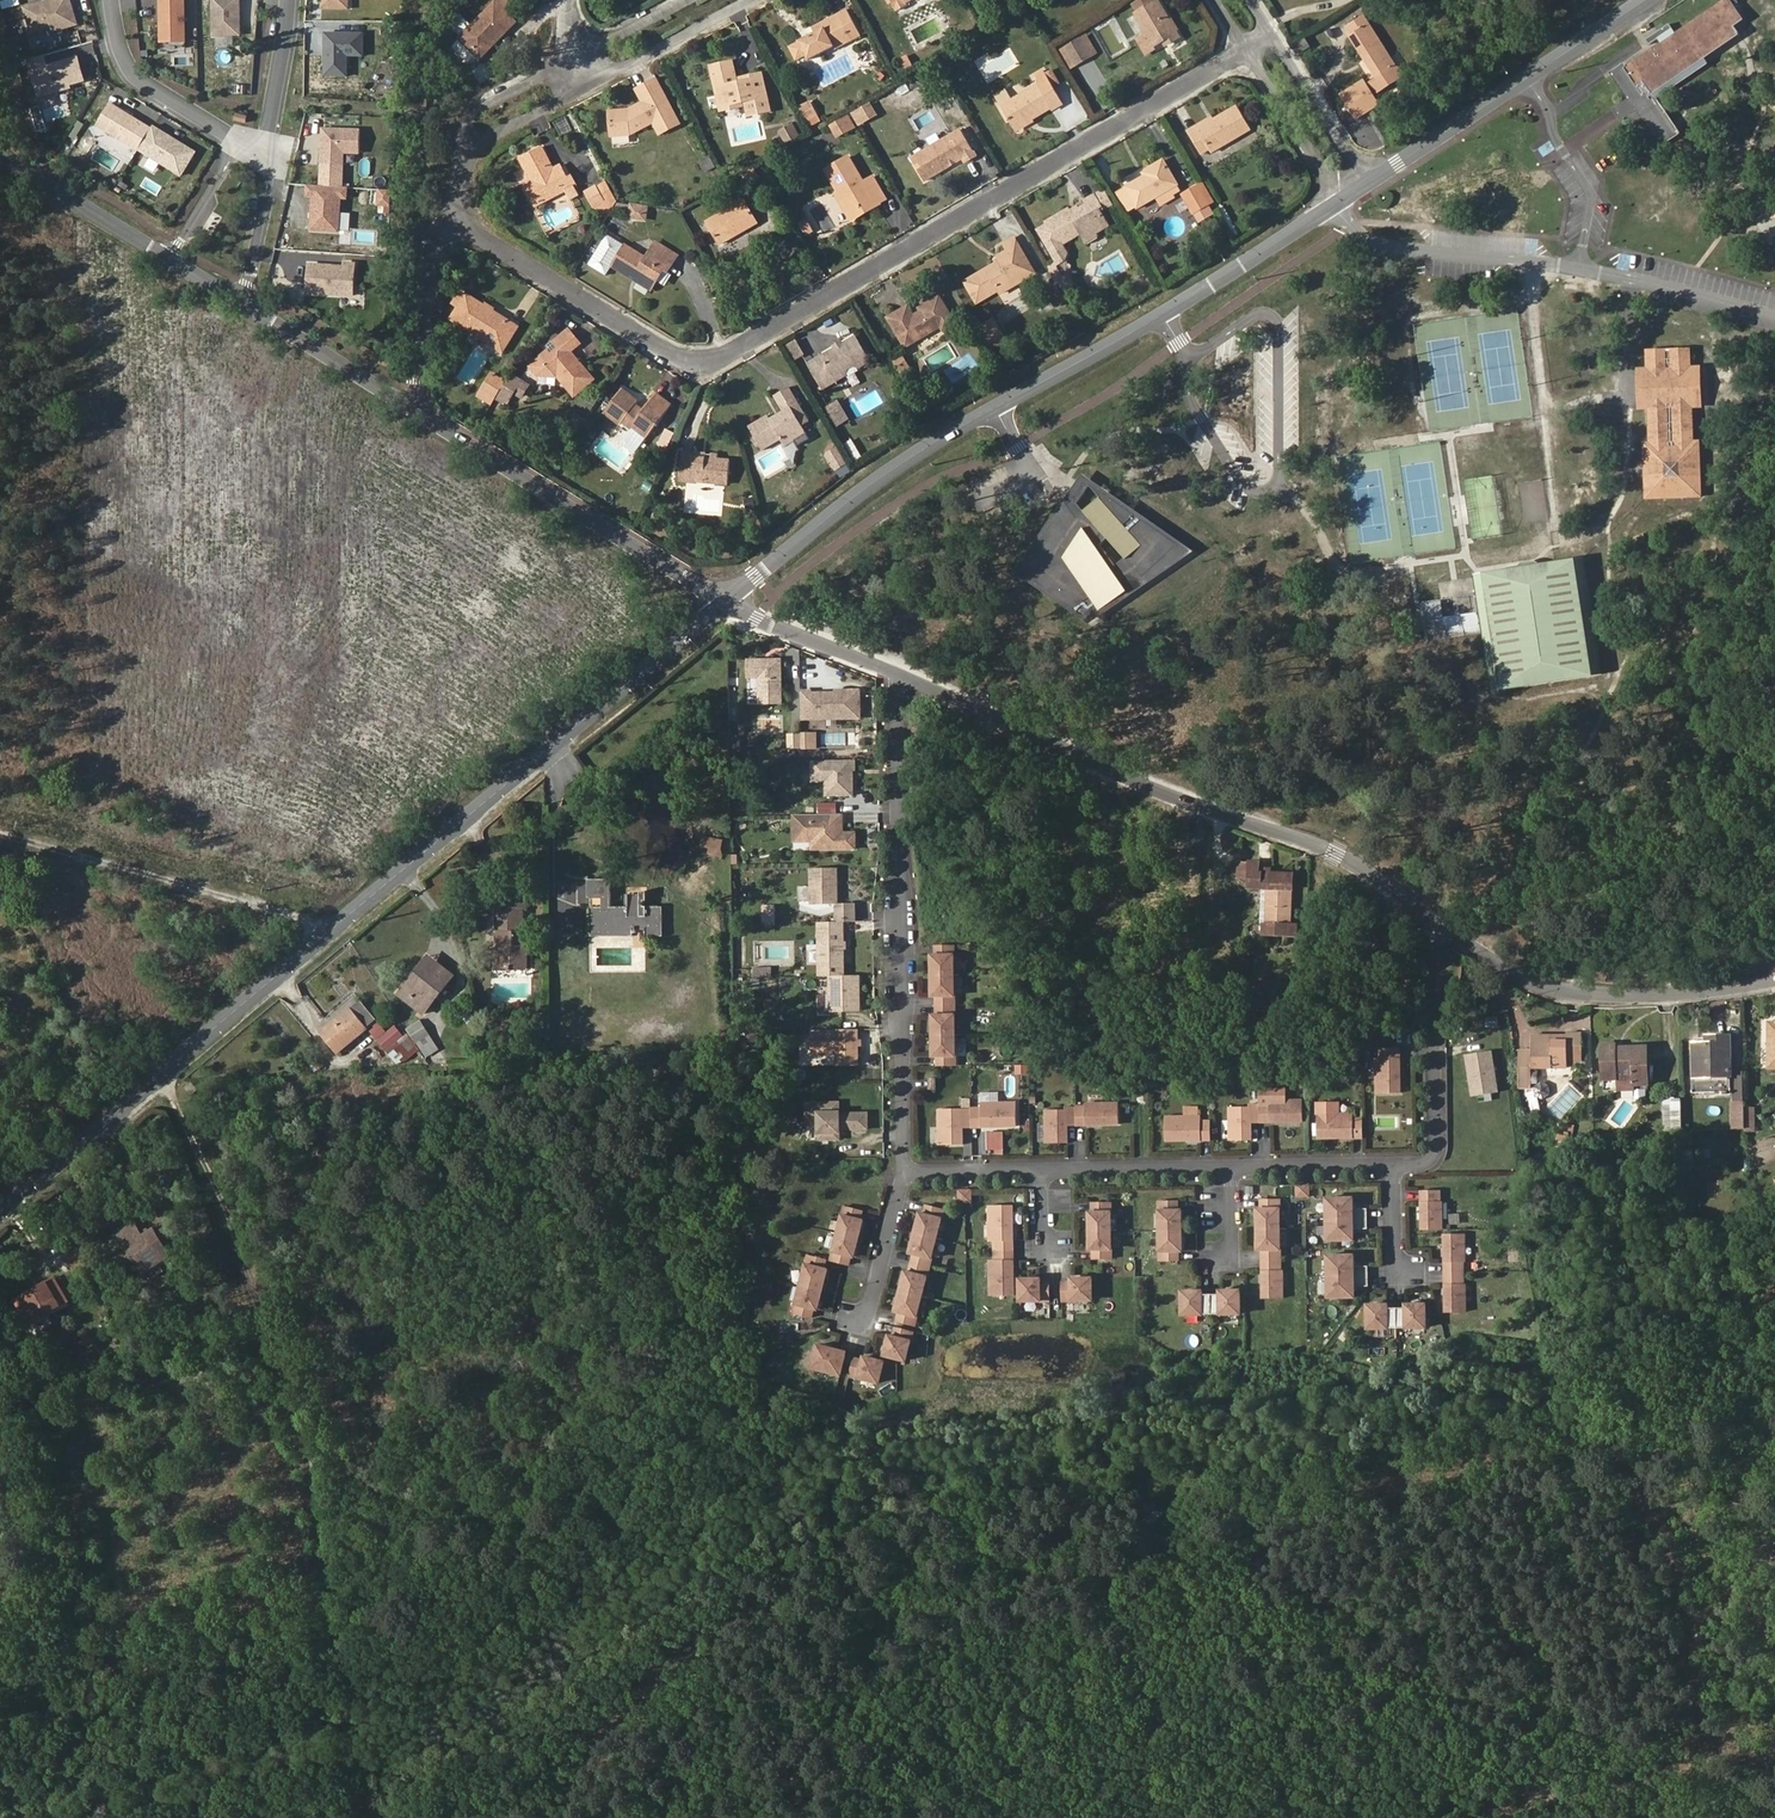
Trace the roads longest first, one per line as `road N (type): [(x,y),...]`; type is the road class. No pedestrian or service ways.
road 1 (residential): [(1243,51),(707,372),(461,220),(466,158)]
road 2 (secondary): [(730,600),(0,1203)]
road 3 (track): [(162,1070),(225,1234),(280,1343),(306,1443),(361,1755),(354,1817)]
road 4 (secondary): [(1336,205),(1138,329),(926,448),(730,600)]
road 5 (residential): [(904,677),(1160,793),(1335,853),(1438,925)]
road 6 (unclassified): [(237,300),(730,600)]
road 7 (residential): [(905,1173),(898,843),(904,677)]
road 8 (residential): [(1438,925),(1558,989),(1675,993),(1774,980)]
road 9 (track): [(332,929),(0,837)]
road 10 (secondary): [(1645,0),(1366,185)]
road 11 (residential): [(1438,925),(1432,936),(1440,1146),(1426,1166),(1393,1166)]
road 12 (residential): [(568,102),(762,0)]
road 13 (residential): [(111,0),(118,42),(135,77),(240,141)]
road 14 (unclassified): [(0,156),(163,255)]
road 15 (residential): [(730,600),(904,677)]
road 16 (residential): [(1230,1169),(1040,1172)]
road 17 (residential): [(1243,51),(1336,205)]
road 18 (residential): [(1366,185),(1272,33)]
road 19 (residential): [(1393,1166),(1230,1169)]
road 20 (residential): [(905,1173),(872,1309),(856,1319)]
road 21 (residential): [(271,154),(288,0)]
road 22 (residential): [(237,300),(271,154)]
road 23 (residential): [(569,69),(470,122),(466,158)]
road 24 (residential): [(699,0),(569,69)]
road 25 (residential): [(240,141),(163,255)]
road 26 (residential): [(1040,1172),(905,1173)]
road 27 (residential): [(1393,1166),(1396,1271),(1415,1271)]

